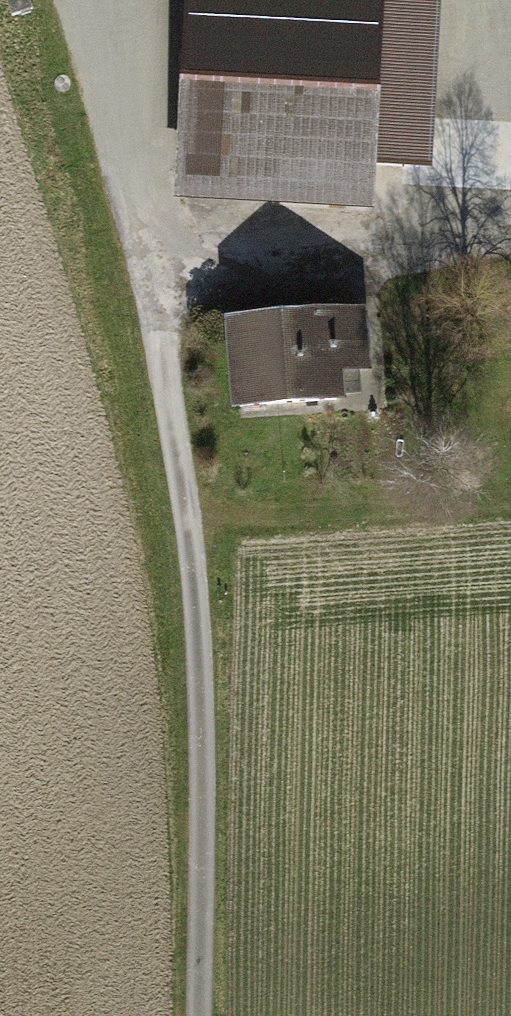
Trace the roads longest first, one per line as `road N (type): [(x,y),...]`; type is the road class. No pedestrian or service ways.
road 1 (track): [(199,1015),(207,733),(194,527),(119,130),(72,0)]
road 2 (track): [(194,527),(510,491)]

